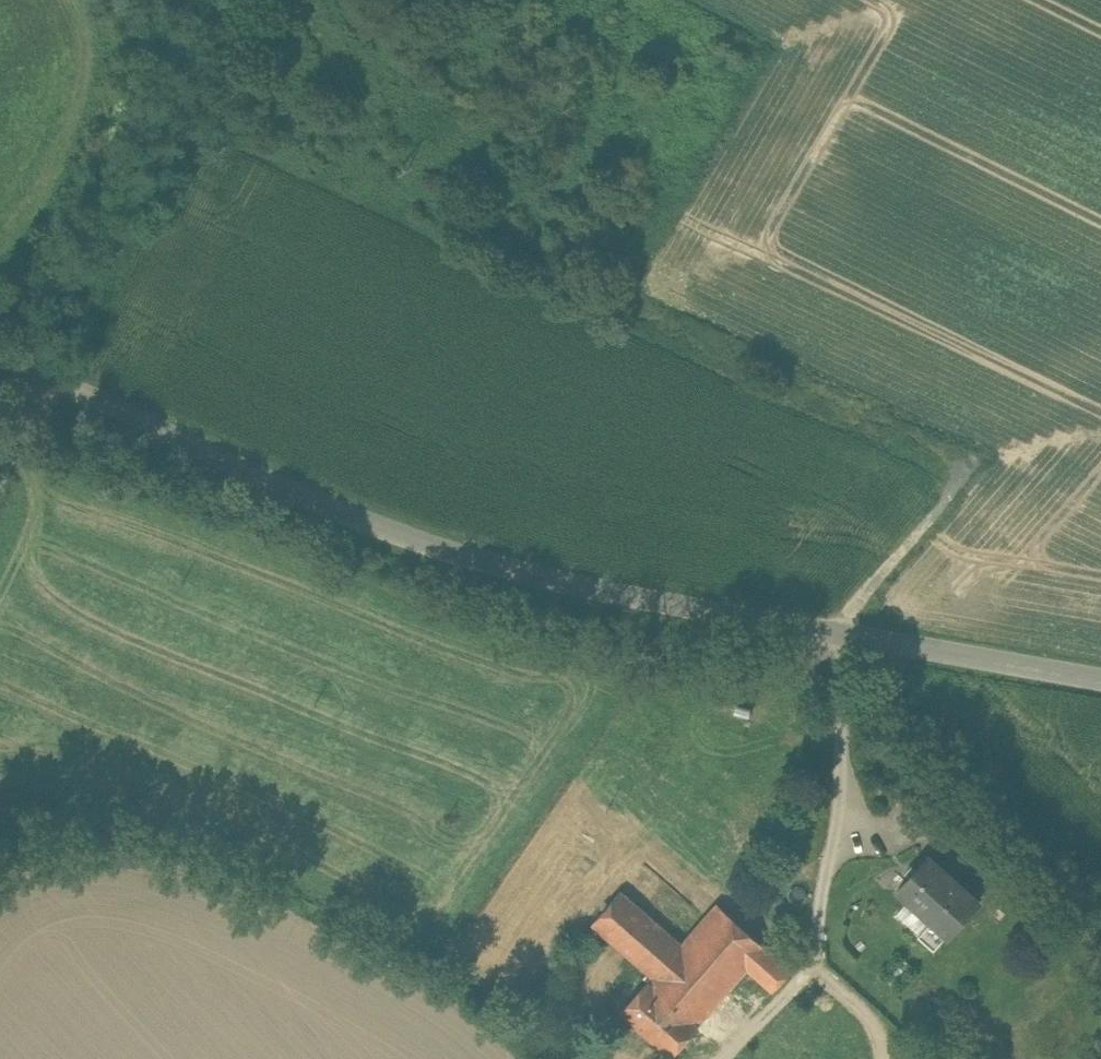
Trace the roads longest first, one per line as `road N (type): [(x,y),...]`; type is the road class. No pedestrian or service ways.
road 1 (tertiary): [(1100,681),(467,556),(394,533),(0,362)]

